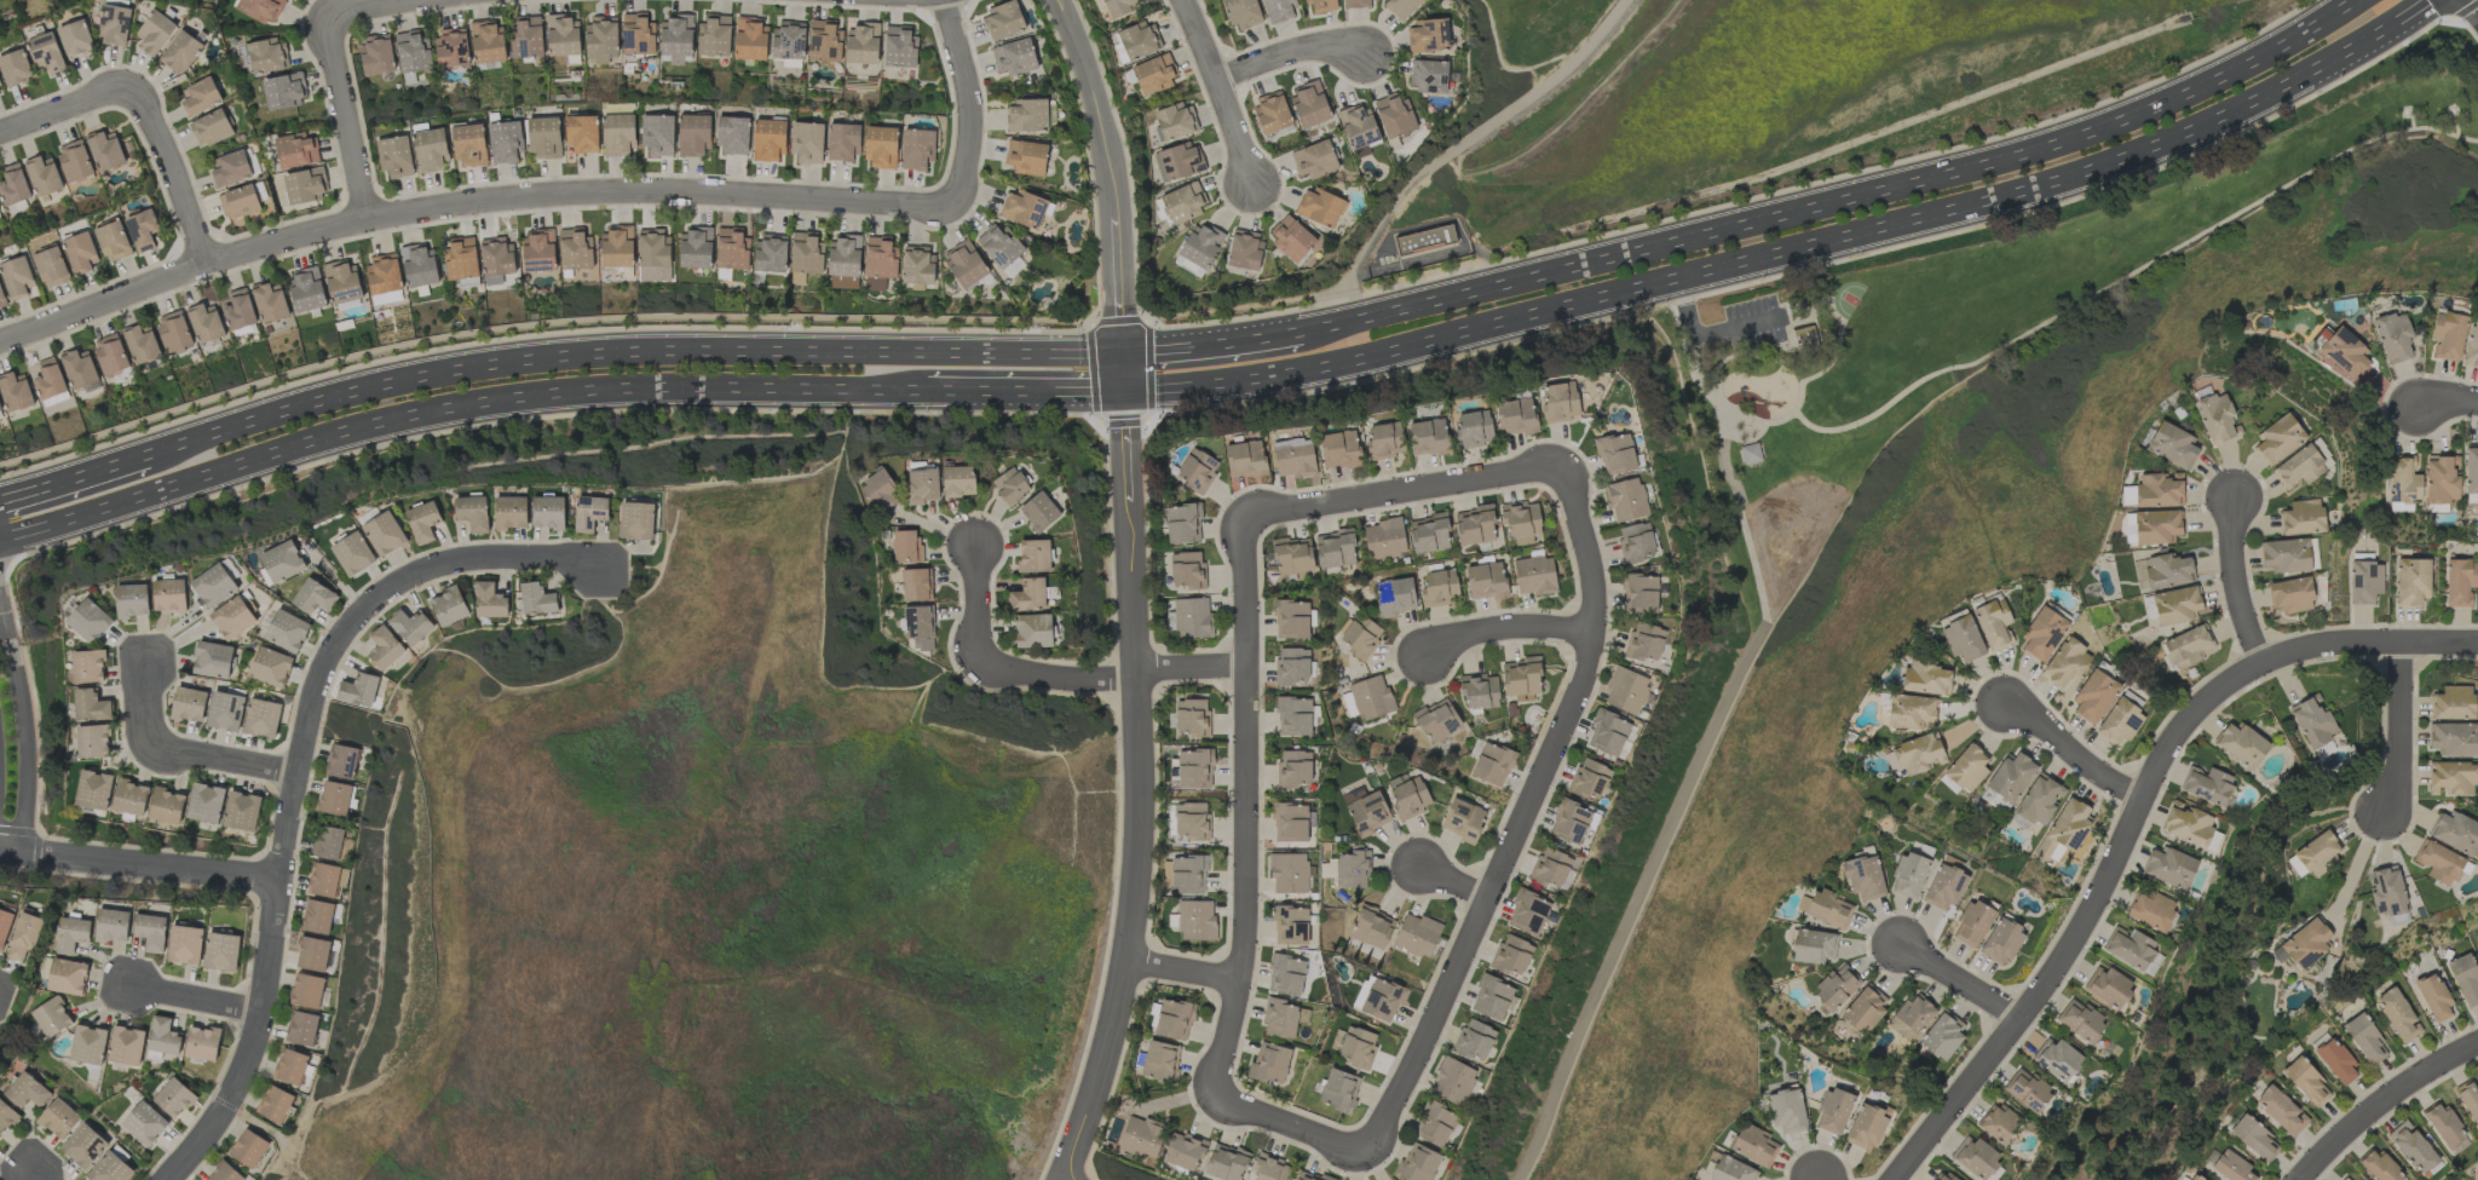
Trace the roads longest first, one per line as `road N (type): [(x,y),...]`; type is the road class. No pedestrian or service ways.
road 1 (primary): [(1123,395),(1339,367),(1923,221),(2160,146),(2310,77),(2433,0)]
road 2 (primary): [(2358,0),(2287,48),(2148,117),(1914,184),(1293,333)]
road 3 (primary): [(1122,355),(687,351),(521,361),(355,397),(149,456)]
road 4 (residential): [(955,208),(639,191),(438,207),(203,263),(0,340)]
road 5 (primary): [(0,541),(365,428),(525,398),(686,388),(926,393)]
road 6 (residential): [(167,1179),(232,1095),(254,1038),(294,771),(318,670),(336,640),(384,597),(442,565),(501,559),(601,568)]
road 7 (residential): [(1897,1179),(1988,1063),(2205,707),(2255,661),(2329,640),(2477,643)]
road 8 (residential): [(1123,395),(1136,862),(1118,1012),(1068,1179)]
road 9 (residential): [(1561,466),(1578,507),(1591,628),(1584,678),(1388,1123),(1364,1156)]
road 10 (residential): [(1215,1098),(1244,984),(1250,829),(1244,520)]
road 11 (residential): [(1123,395),(1107,162),(1082,62),(1055,0)]
road 12 (residential): [(1244,520),(1258,507),(1561,466)]
road 13 (residential): [(0,849),(278,881)]
road 14 (residential): [(1136,675),(1066,681),(982,660),(975,547)]
road 15 (residential): [(18,852),(22,709),(0,616)]
road 16 (residential): [(294,771),(151,746),(146,656)]
road 17 (residential): [(2301,1179),(2445,1058),(2477,1046)]
road 18 (residential): [(942,0),(968,114),(955,208)]
road 19 (residential): [(324,16),(370,219)]
road 20 (residential): [(1180,0),(1249,189)]
road 21 (primary): [(926,393),(1123,395)]
road 22 (residential): [(203,263),(168,156),(132,80)]
road 23 (residential): [(2382,811),(2399,776),(2402,639)]
road 24 (residential): [(2148,808),(2007,707)]
road 25 (residential): [(1427,661),(1457,637),(1591,628)]
road 26 (primary): [(1293,333),(1122,355)]
road 27 (residential): [(2255,661),(2230,577),(2230,496)]
road 28 (residential): [(1364,1156),(1215,1098)]
road 29 (residential): [(1214,81),(1316,48),(1364,58)]
road 30 (primary): [(149,456),(0,501)]
road 31 (residential): [(261,1011),(121,984)]
road 32 (residential): [(0,130),(132,80)]
road 33 (residential): [(2017,1018),(1904,945)]
road 34 (residential): [(1244,984),(1124,960)]

